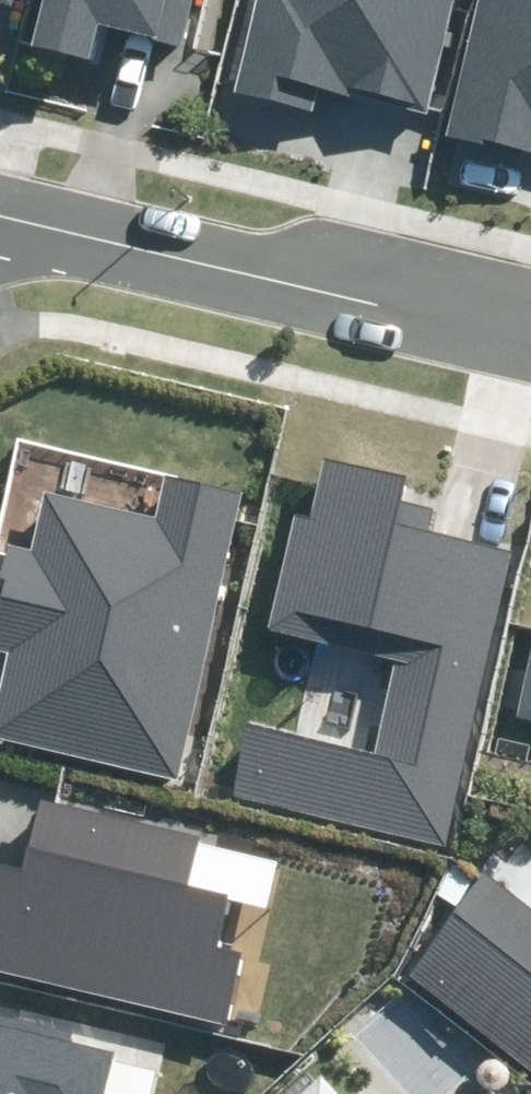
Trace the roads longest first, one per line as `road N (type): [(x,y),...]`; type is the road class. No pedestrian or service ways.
road 1 (residential): [(0,204),(530,332)]

